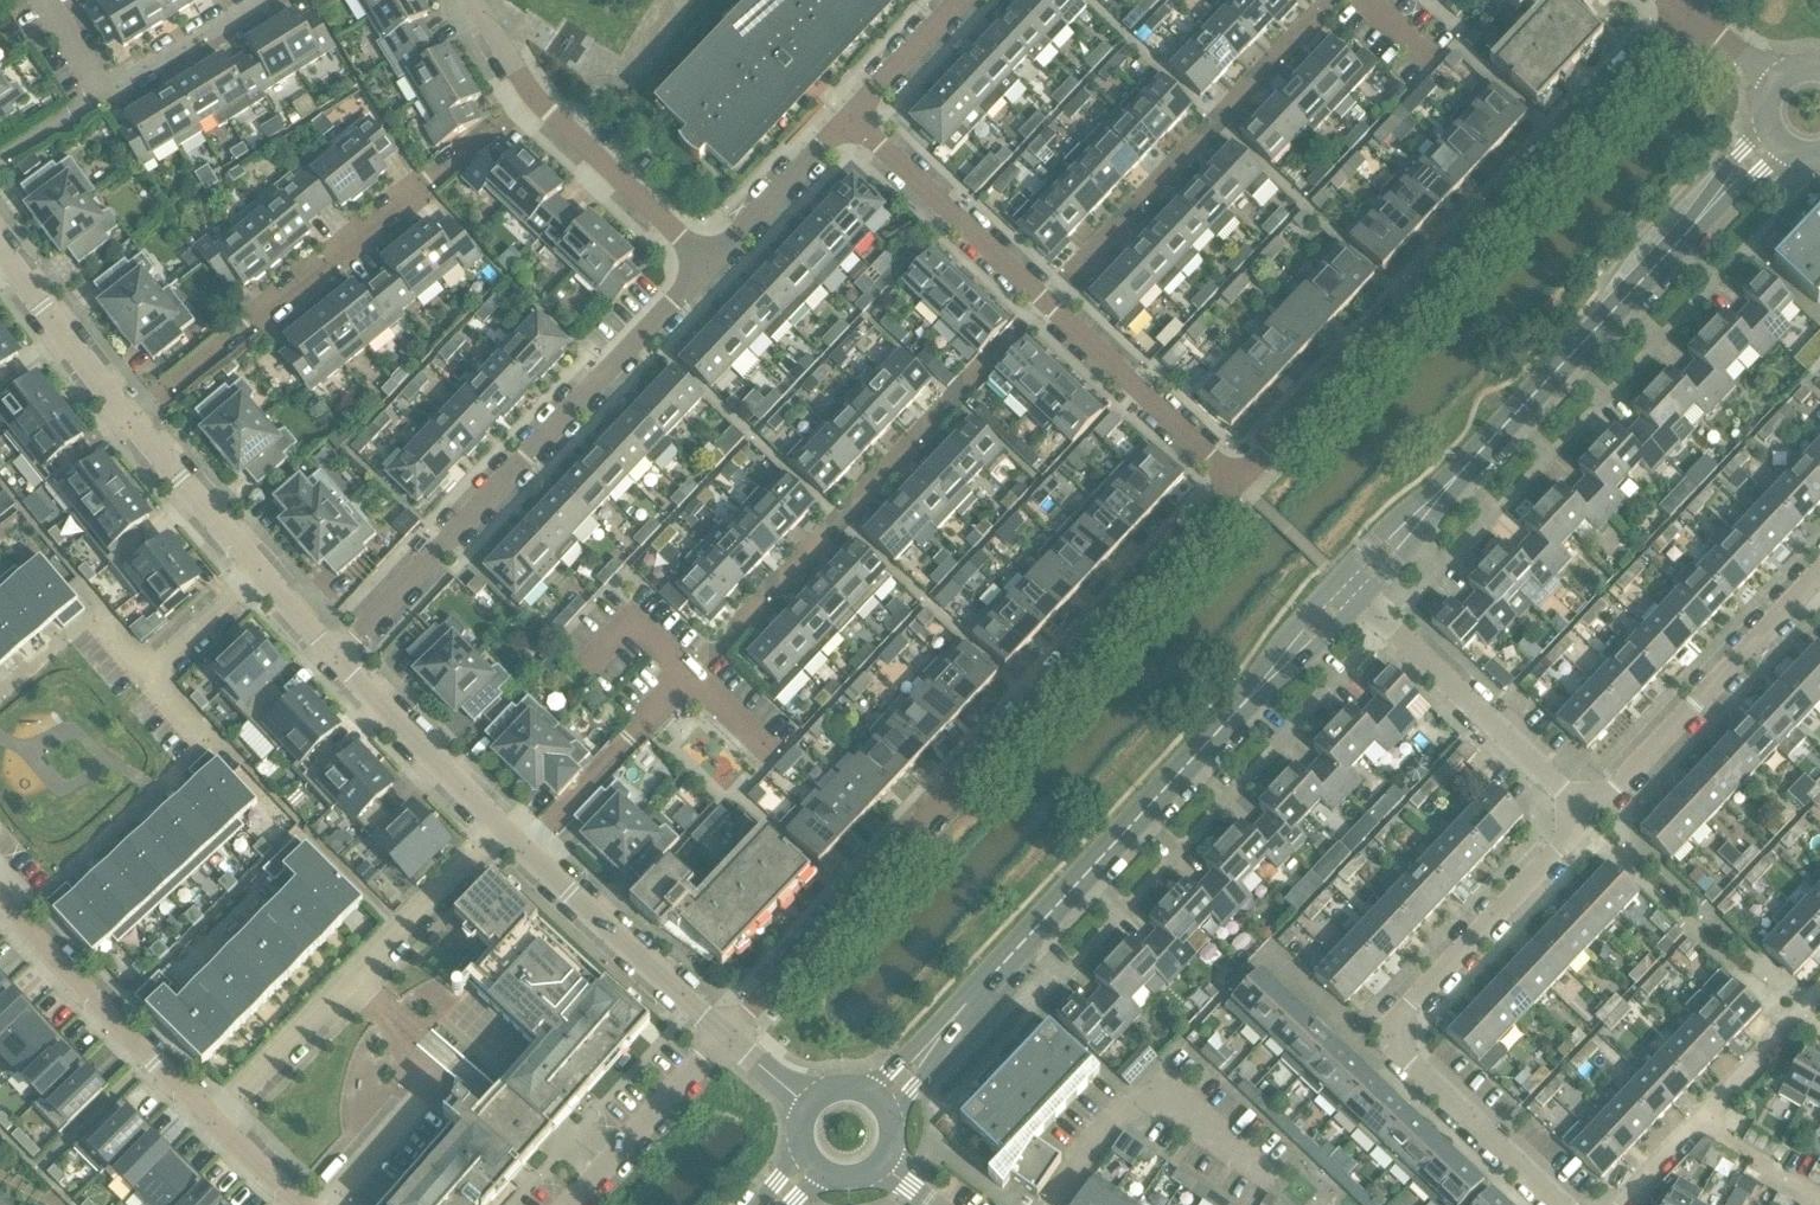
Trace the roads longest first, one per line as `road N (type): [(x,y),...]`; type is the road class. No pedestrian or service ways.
road 1 (residential): [(727,1036),(1236,484)]
road 2 (residential): [(1236,484),(1688,15)]
road 3 (residential): [(333,660),(707,268)]
road 4 (residential): [(1236,484),(849,118)]
road 5 (residential): [(1563,1204),(1398,1037),(1399,1024),(1591,816)]
road 6 (residential): [(129,422),(533,102)]
road 7 (residential): [(504,833),(210,1114)]
road 8 (tertiary): [(981,987),(1238,709)]
road 9 (residential): [(148,674),(210,742),(17,920)]
road 10 (tertiary): [(1476,461),(1711,203)]
road 11 (residential): [(1591,816),(1819,575)]
road 12 (residential): [(1591,816),(1364,603)]
road 13 (residential): [(1056,1204),(1150,1088),(1271,1179)]
road 14 (residential): [(1591,816),(1799,1018)]
road 15 (residential): [(210,1114),(17,920)]
road 16 (residential): [(727,1036),(526,855)]
road 17 (residential): [(504,833),(333,660)]
road 18 (residential): [(707,268),(533,102)]
road 19 (residential): [(526,855),(689,680)]
road 20 (residential): [(727,1036),(568,1204)]
road 21 (residential): [(707,268),(849,118)]
road 22 (residential): [(129,422),(2,260)]
road 23 (residential): [(0,697),(94,615),(148,674)]
road 24 (residential): [(258,575),(129,422)]
road 25 (residential): [(107,99),(264,0)]
road 26 (tertiary): [(1476,461),(1402,516),(1337,582)]
road 27 (tertiary): [(1364,603),(1476,461)]
road 28 (tertiary): [(1238,709),(1299,667),(1364,603)]
road 29 (tertiary): [(1337,582),(1238,709)]
road 30 (residential): [(849,118),(958,0)]
road 31 (tertiary): [(889,1116),(981,987)]
road 32 (tertiary): [(981,987),(868,1094)]
road 33 (residential): [(689,680),(628,623),(583,670)]
road 34 (residential): [(258,575),(148,674)]
road 35 (residential): [(1700,1124),(1815,1204)]
road 36 (residential): [(305,1204),(210,1114)]
road 37 (residential): [(0,166),(107,99)]

